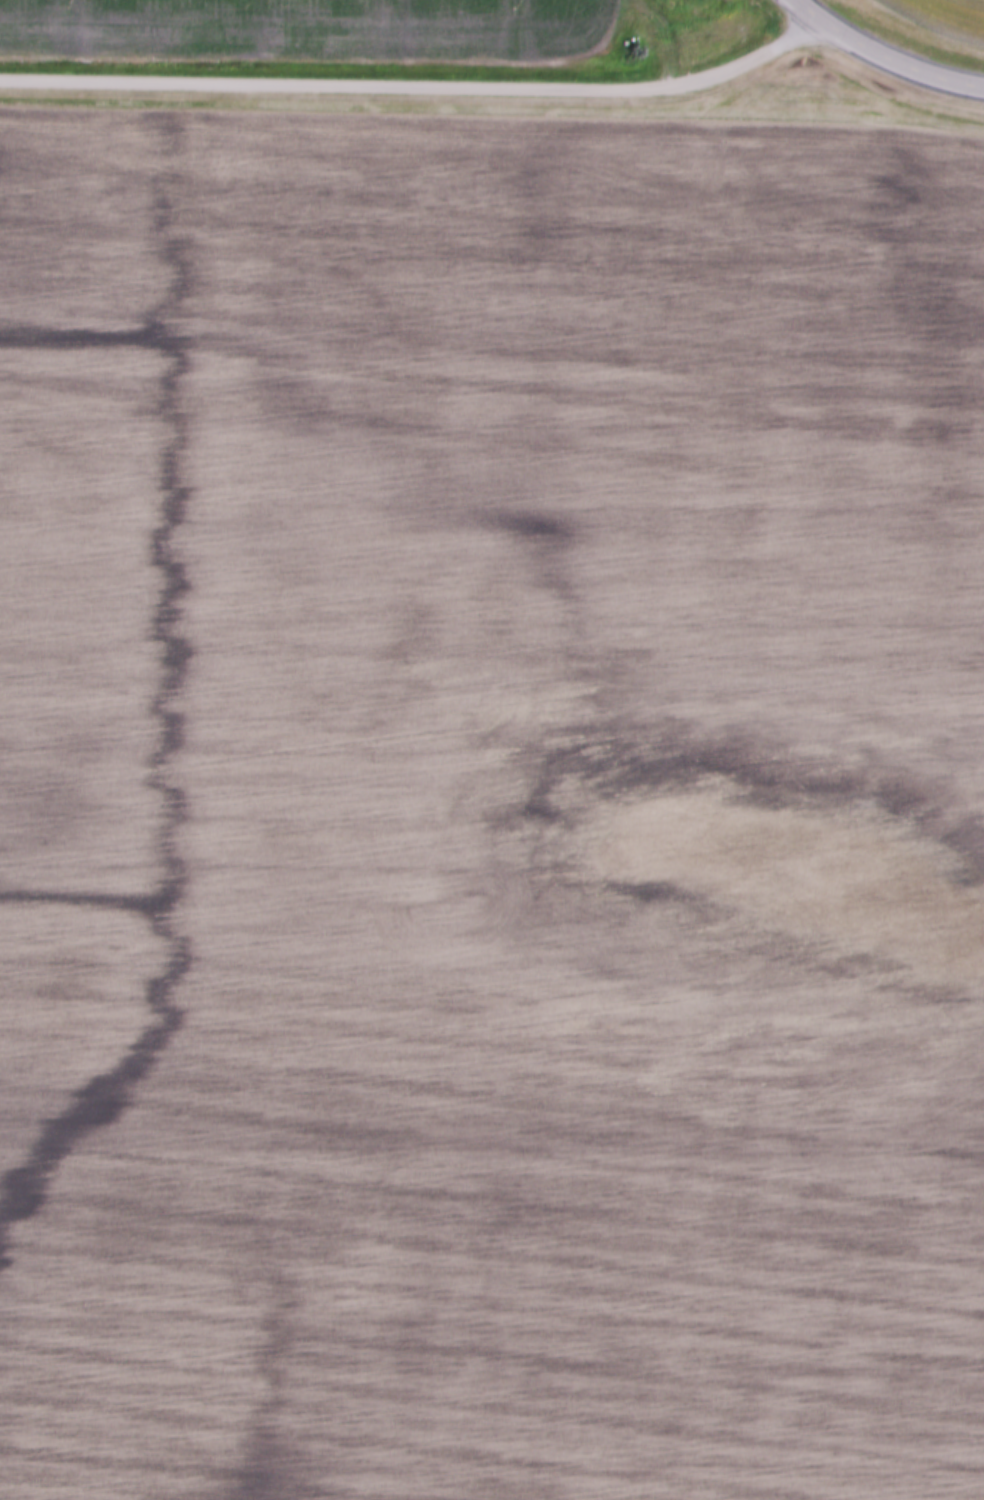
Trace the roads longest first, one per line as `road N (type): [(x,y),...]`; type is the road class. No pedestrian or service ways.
road 1 (track): [(0,83),(679,90),(739,67),(815,17)]
road 2 (tertiary): [(815,17),(896,64),(983,89)]

